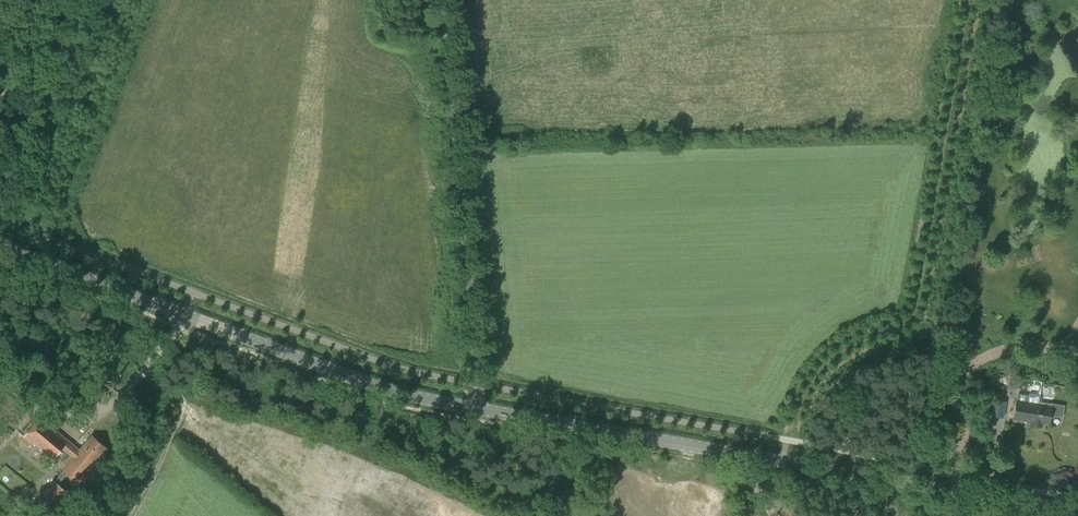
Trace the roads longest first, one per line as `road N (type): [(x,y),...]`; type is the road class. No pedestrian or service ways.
road 1 (secondary): [(0,246),(402,394),(1077,513)]
road 2 (track): [(788,440),(829,360),(911,325),(970,0)]
road 3 (track): [(441,0),(477,410)]

